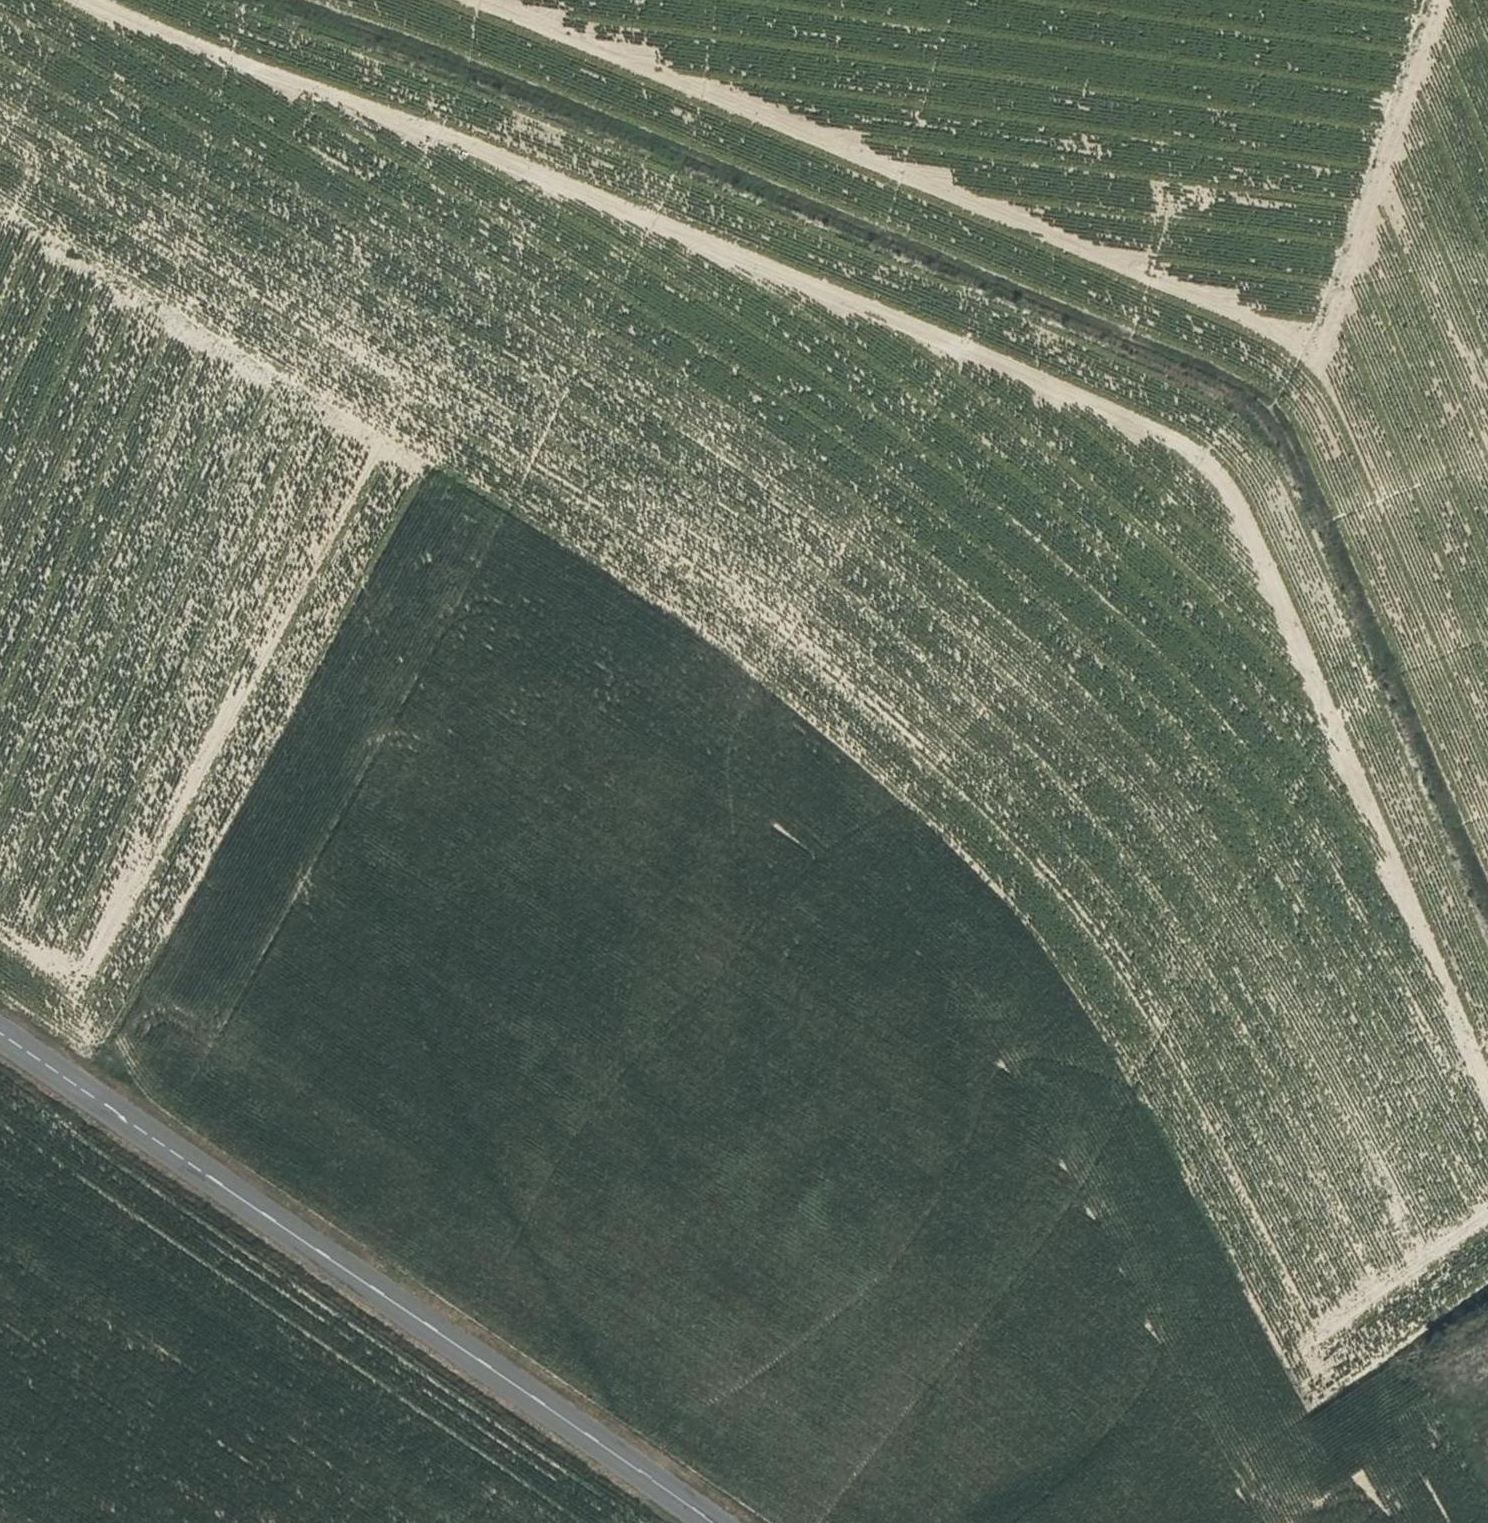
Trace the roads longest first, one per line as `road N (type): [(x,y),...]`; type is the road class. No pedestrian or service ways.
road 1 (tertiary): [(0,1044),(674,1522)]

